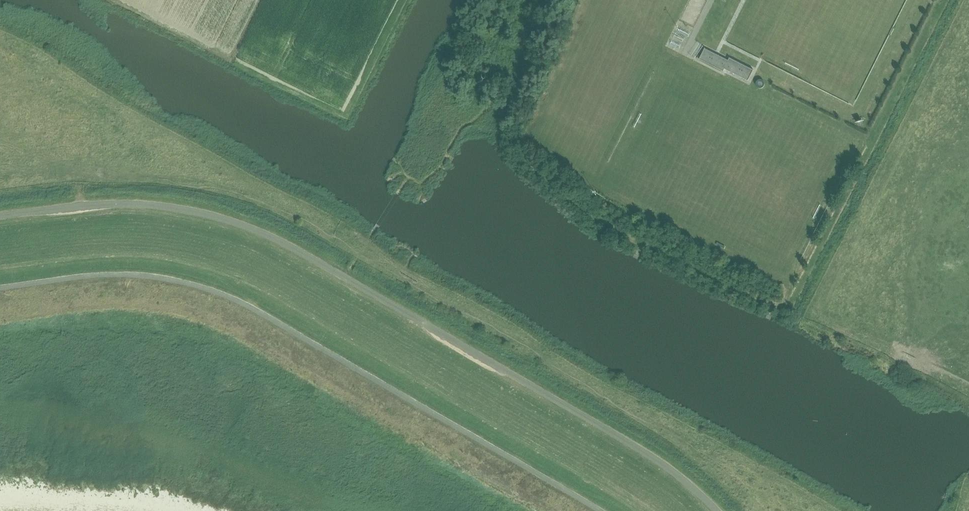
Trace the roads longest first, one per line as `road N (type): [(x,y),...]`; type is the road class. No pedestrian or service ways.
road 1 (unclassified): [(714,510),(650,455),(254,231),(209,215),(130,206),(0,217)]

